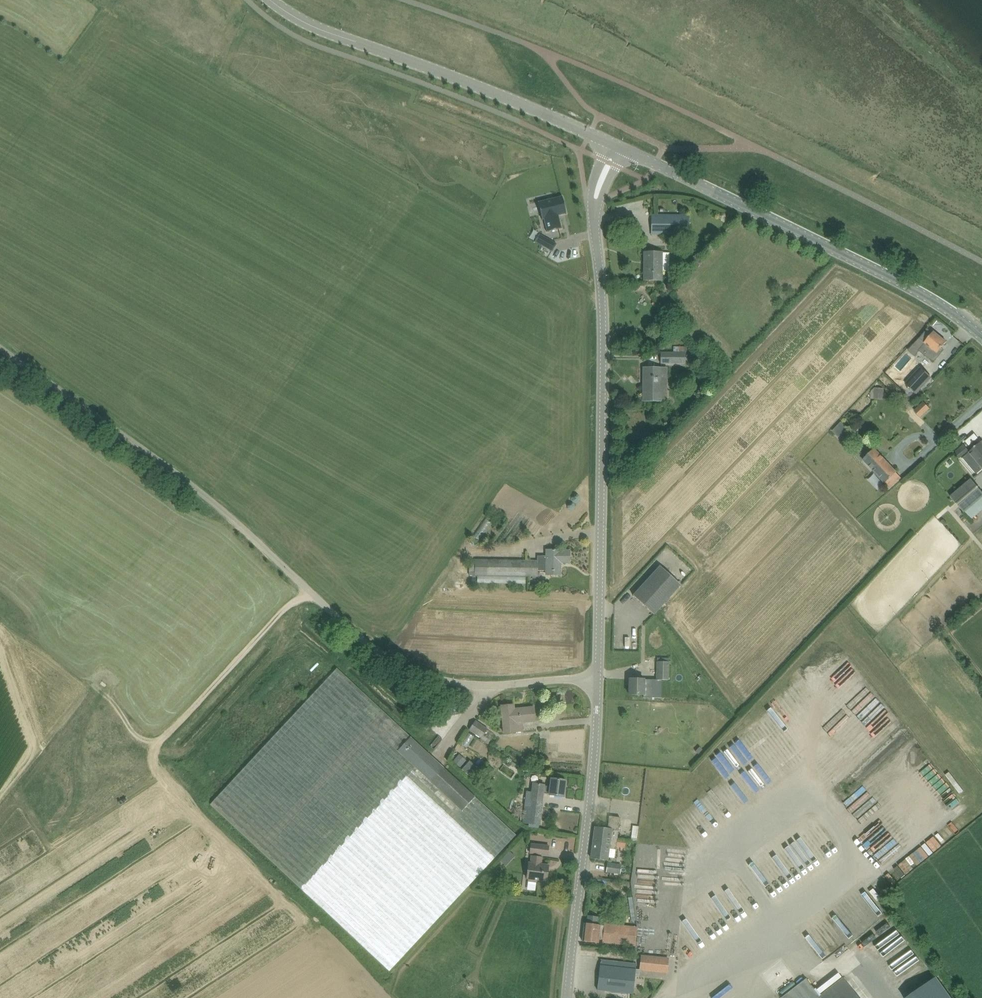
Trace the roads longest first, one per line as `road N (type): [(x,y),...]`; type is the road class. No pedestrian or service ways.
road 1 (unclassified): [(598,677),(489,686),(402,665),(357,635),(219,507),(0,348)]
road 2 (tertiary): [(598,677),(605,306),(593,219)]
road 3 (tertiary): [(981,336),(930,296),(624,150)]
road 4 (tertiary): [(611,144),(317,28),(270,0)]
road 5 (tertiary): [(567,997),(598,677)]

